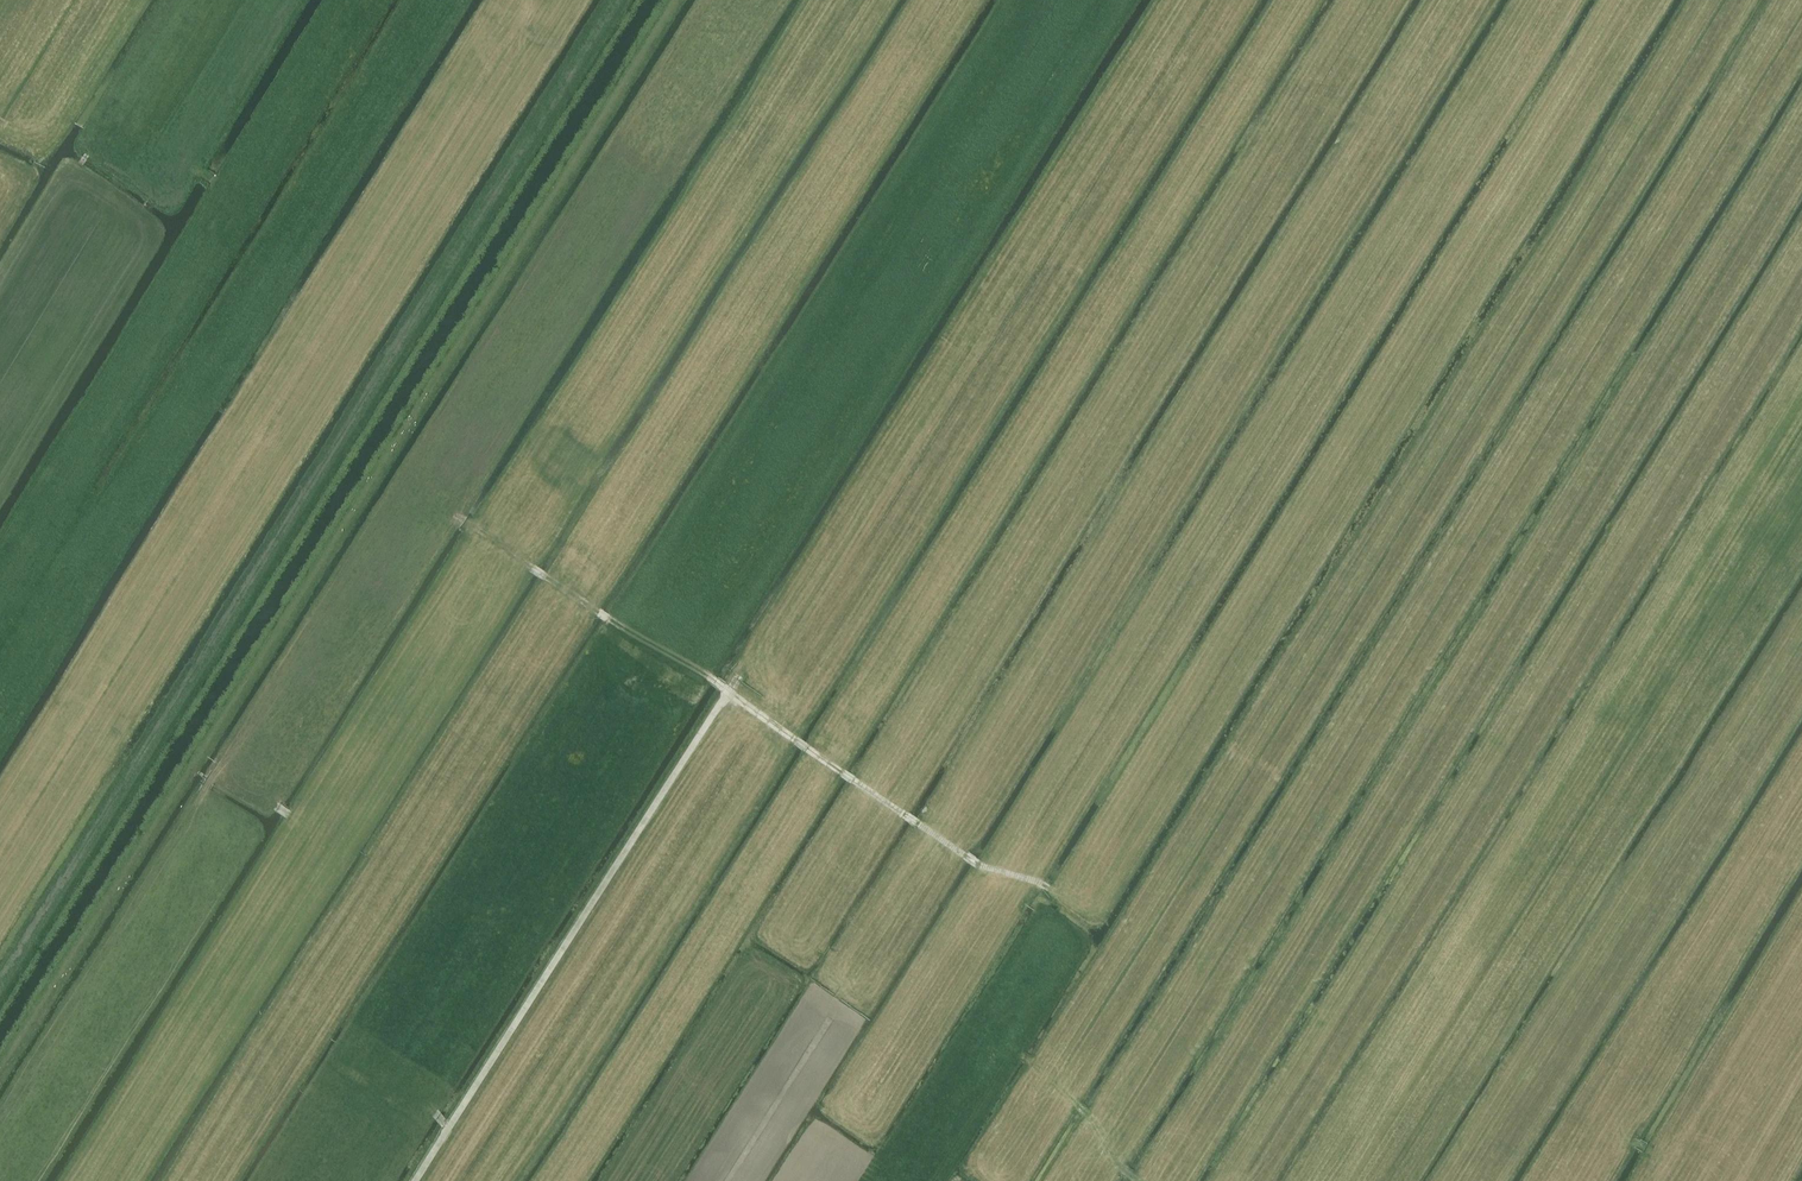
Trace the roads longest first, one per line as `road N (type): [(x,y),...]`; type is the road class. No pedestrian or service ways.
road 1 (track): [(418,1180),(729,693)]
road 2 (track): [(729,693),(980,865),(1043,876),(1065,891)]
road 3 (track): [(727,1180),(861,961)]
road 4 (track): [(533,567),(729,693)]

